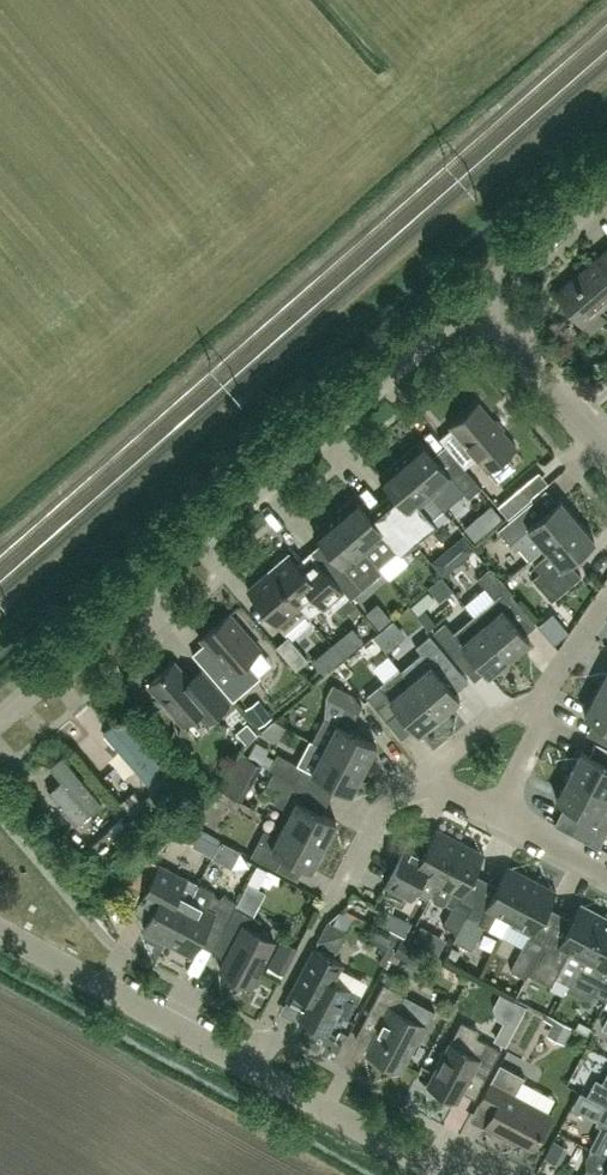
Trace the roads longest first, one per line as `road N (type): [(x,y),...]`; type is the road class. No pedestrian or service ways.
road 1 (residential): [(0,719),(475,303)]
road 2 (residential): [(496,1174),(476,1164),(421,1165),(243,1058),(0,936)]
road 3 (residential): [(606,459),(475,303)]
road 4 (residential): [(321,917),(384,805),(425,779)]
road 5 (residential): [(475,303),(606,190)]
road 6 (residential): [(425,779),(496,717),(533,705)]
road 7 (residential): [(499,818),(543,729),(533,705)]
road 8 (residential): [(533,705),(606,607)]
road 9 (residential): [(606,873),(499,818)]

